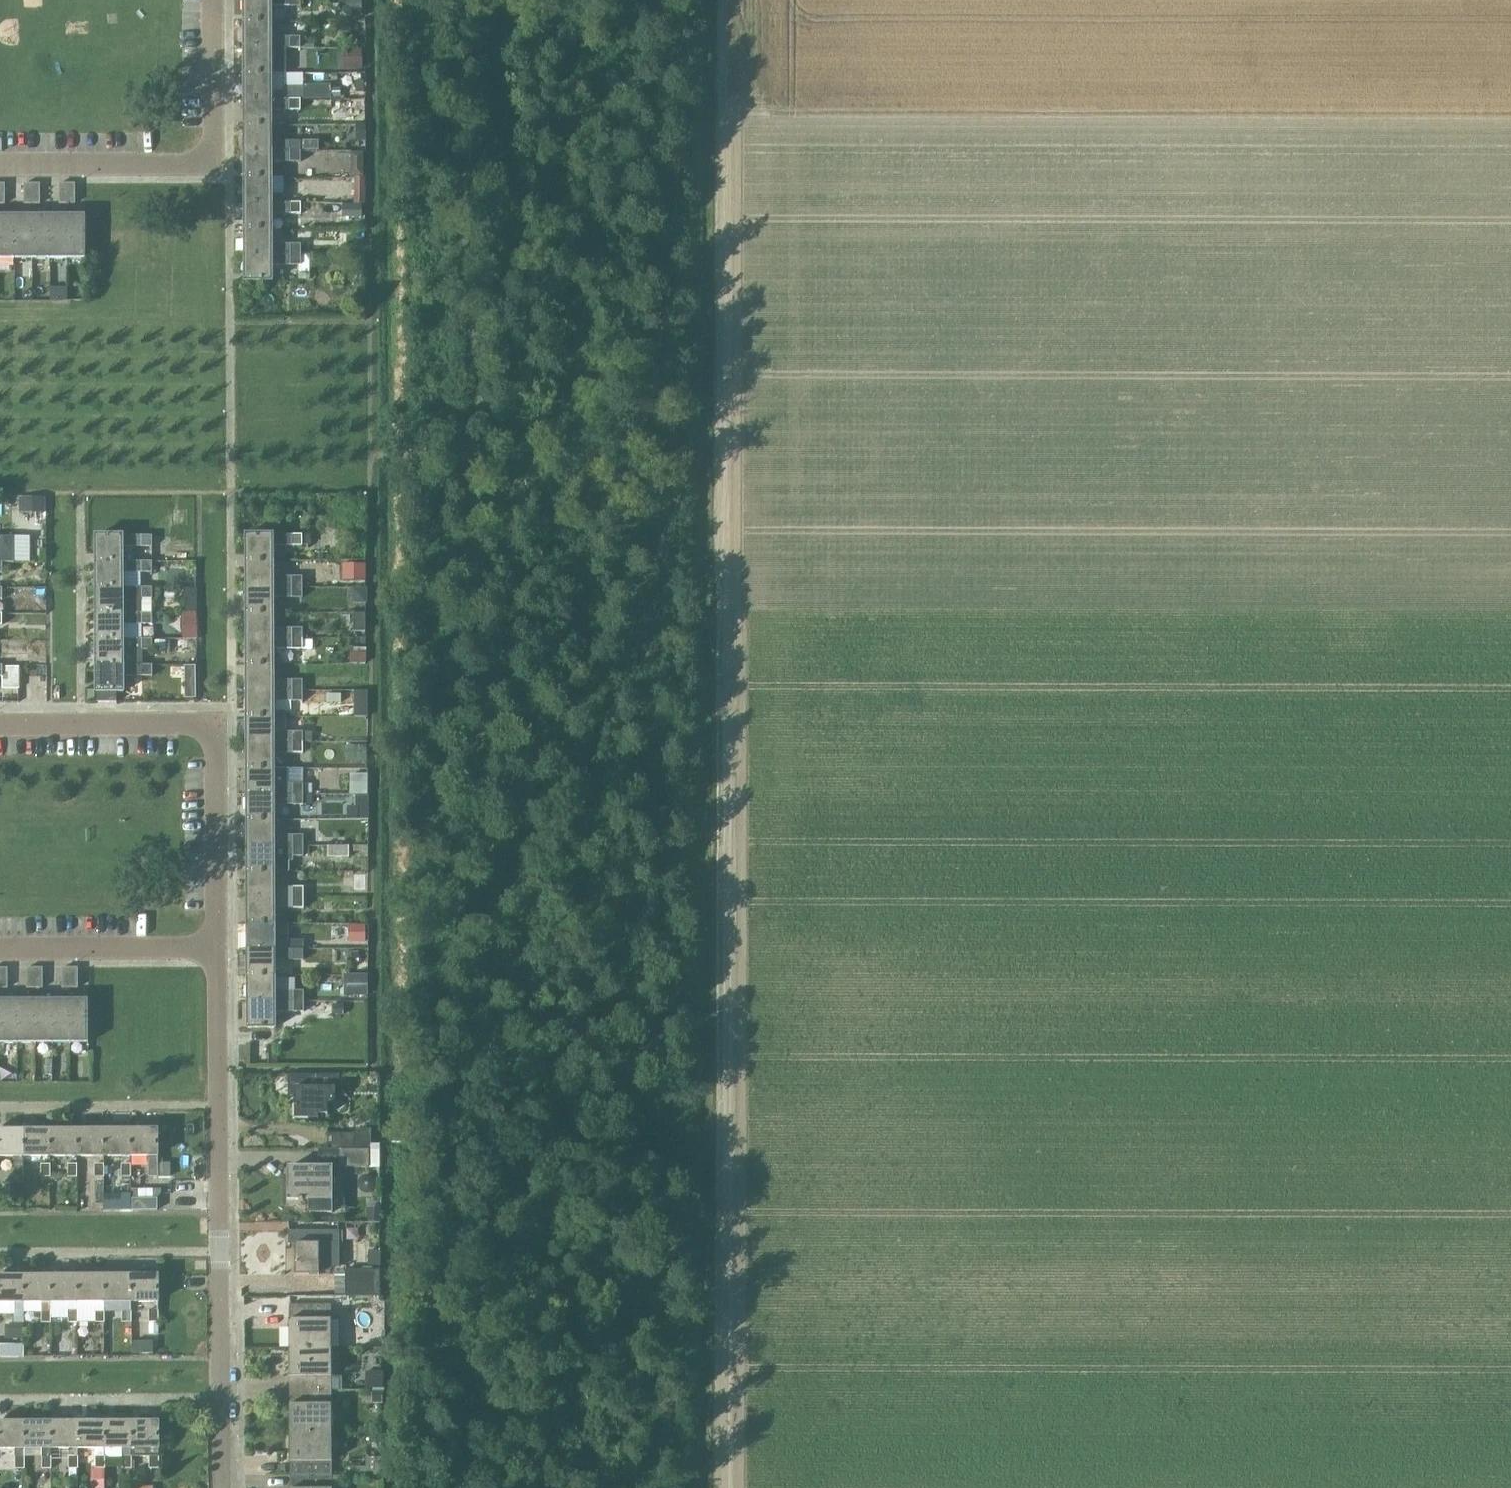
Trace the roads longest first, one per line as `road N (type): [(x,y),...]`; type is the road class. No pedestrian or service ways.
road 1 (residential): [(216,948),(219,1487)]
road 2 (residential): [(0,723),(215,723),(216,948)]
road 3 (residential): [(0,164),(213,163),(212,0)]
road 4 (residential): [(216,948),(0,948)]

